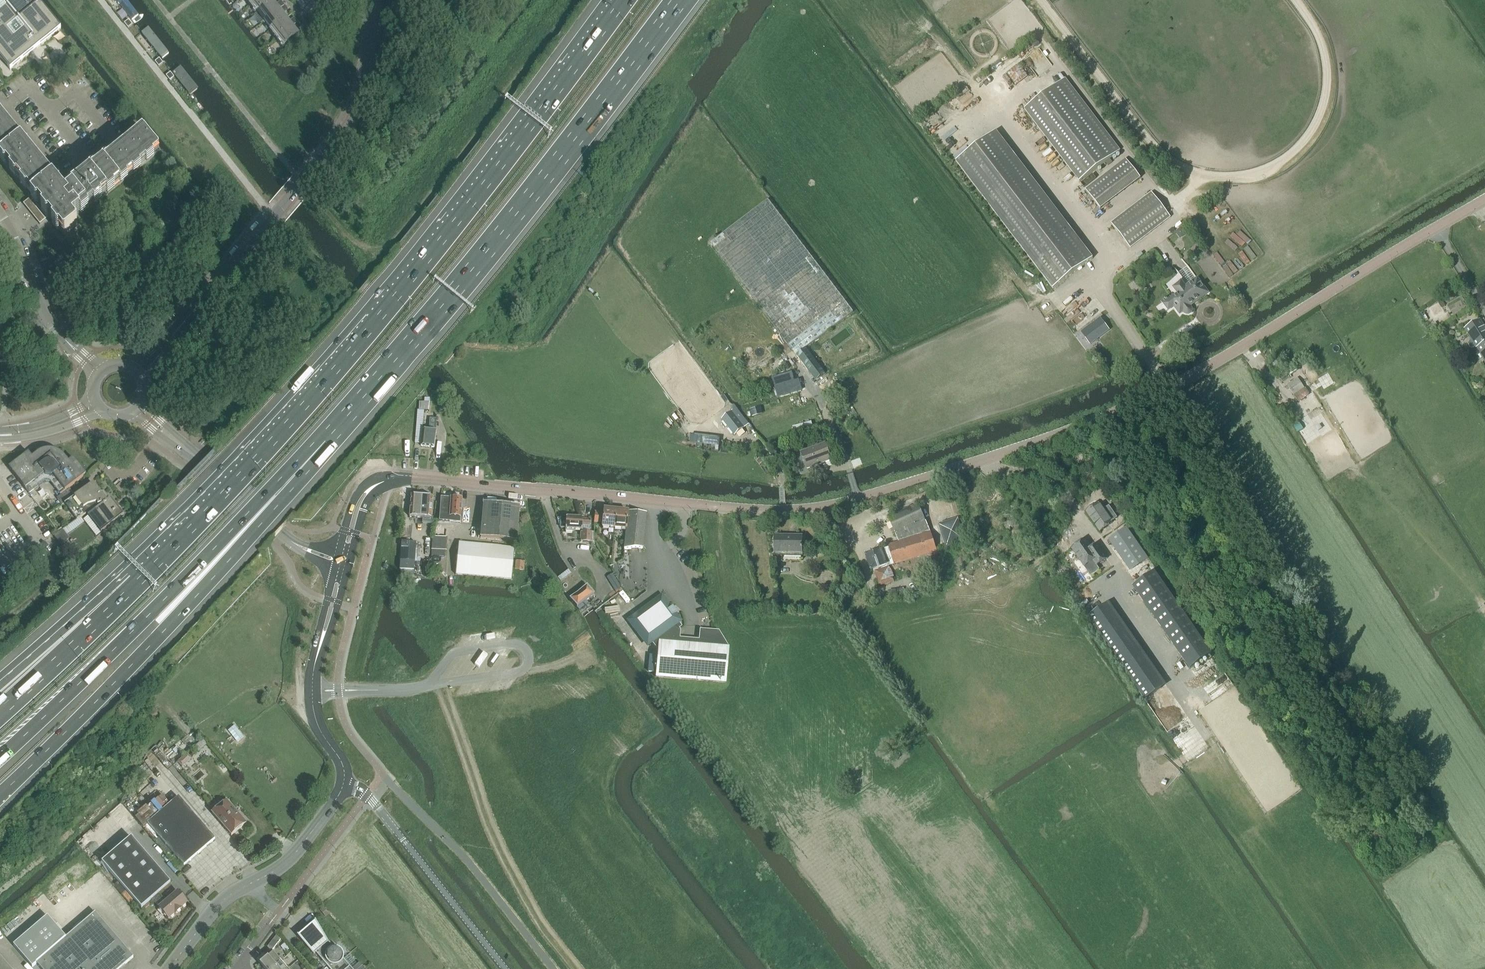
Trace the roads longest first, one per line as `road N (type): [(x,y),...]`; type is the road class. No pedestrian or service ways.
road 1 (tertiary): [(522,490),(783,511),(859,499),(1050,437),(1166,389),(1484,199)]
road 2 (motorway): [(620,0),(377,315),(135,581)]
road 3 (motorway): [(325,442),(470,272),(680,0)]
road 4 (motorway): [(0,795),(215,577),(325,442)]
road 5 (motorway): [(0,759),(325,442)]
road 6 (unclassified): [(139,373),(353,117),(370,60),(373,0)]
road 7 (track): [(446,683),(511,865),(581,968)]
road 8 (tertiary): [(169,968),(228,897),(288,862),(345,784)]
road 9 (tertiary): [(504,968),(368,796),(345,784)]
road 10 (residential): [(100,373),(48,317),(0,211)]
road 11 (motorway): [(135,581),(0,714)]
road 12 (motorway): [(135,581),(0,681)]
road 13 (track): [(996,470),(983,476),(969,506),(992,549),(1025,561),(1057,548)]
road 14 (tertiary): [(345,784),(315,709),(320,647)]

